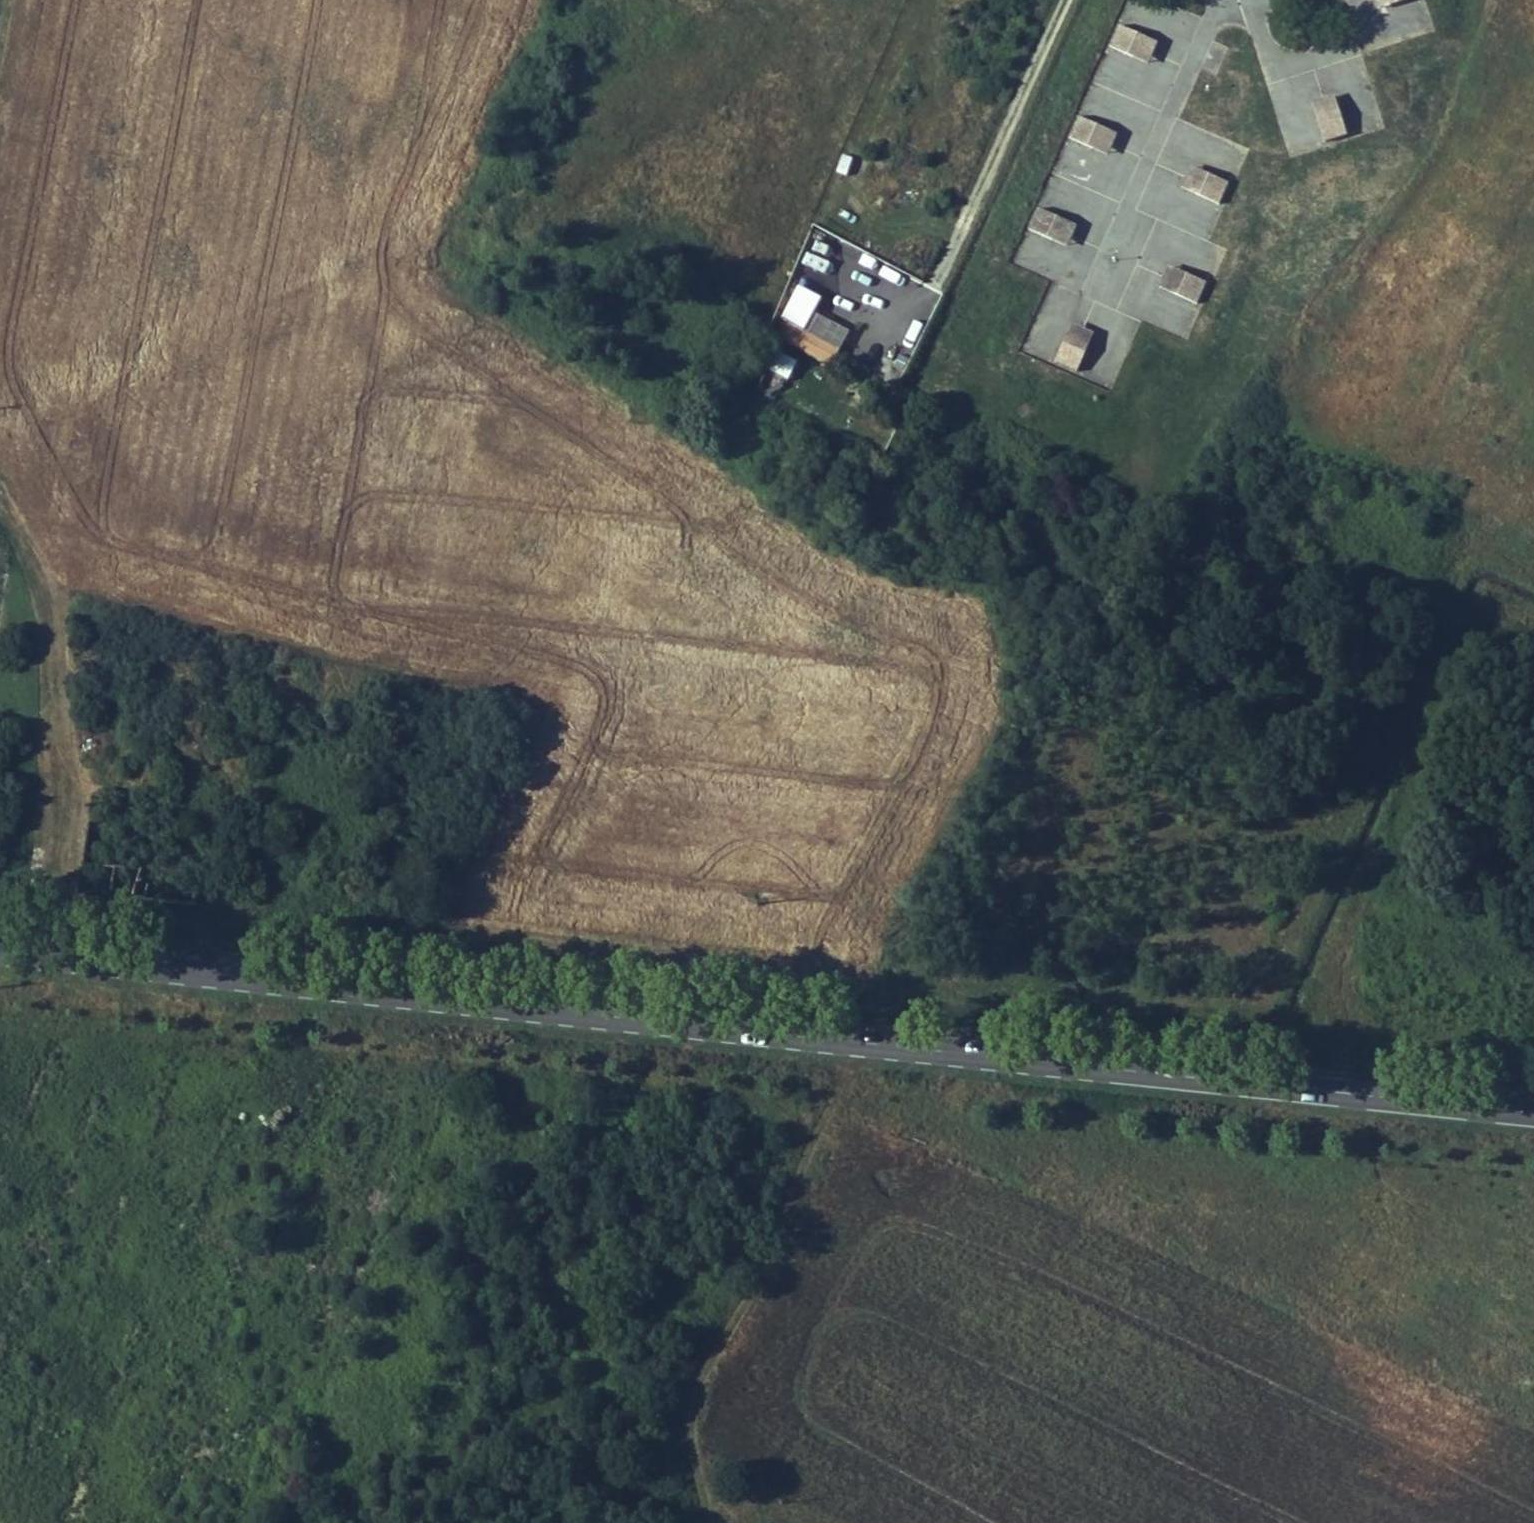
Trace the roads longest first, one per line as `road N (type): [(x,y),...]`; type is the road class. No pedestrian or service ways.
road 1 (secondary): [(1533,1114),(0,952)]
road 2 (track): [(0,505),(31,562),(57,641),(69,774)]

